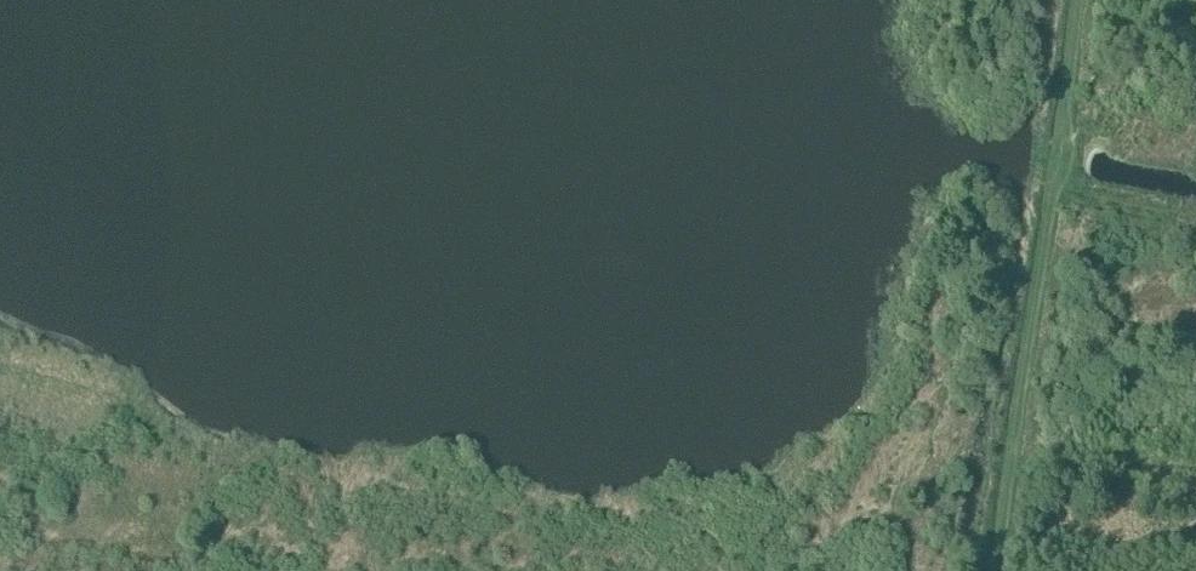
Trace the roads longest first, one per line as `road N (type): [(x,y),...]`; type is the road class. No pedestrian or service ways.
road 1 (track): [(1072,0),(988,570)]

